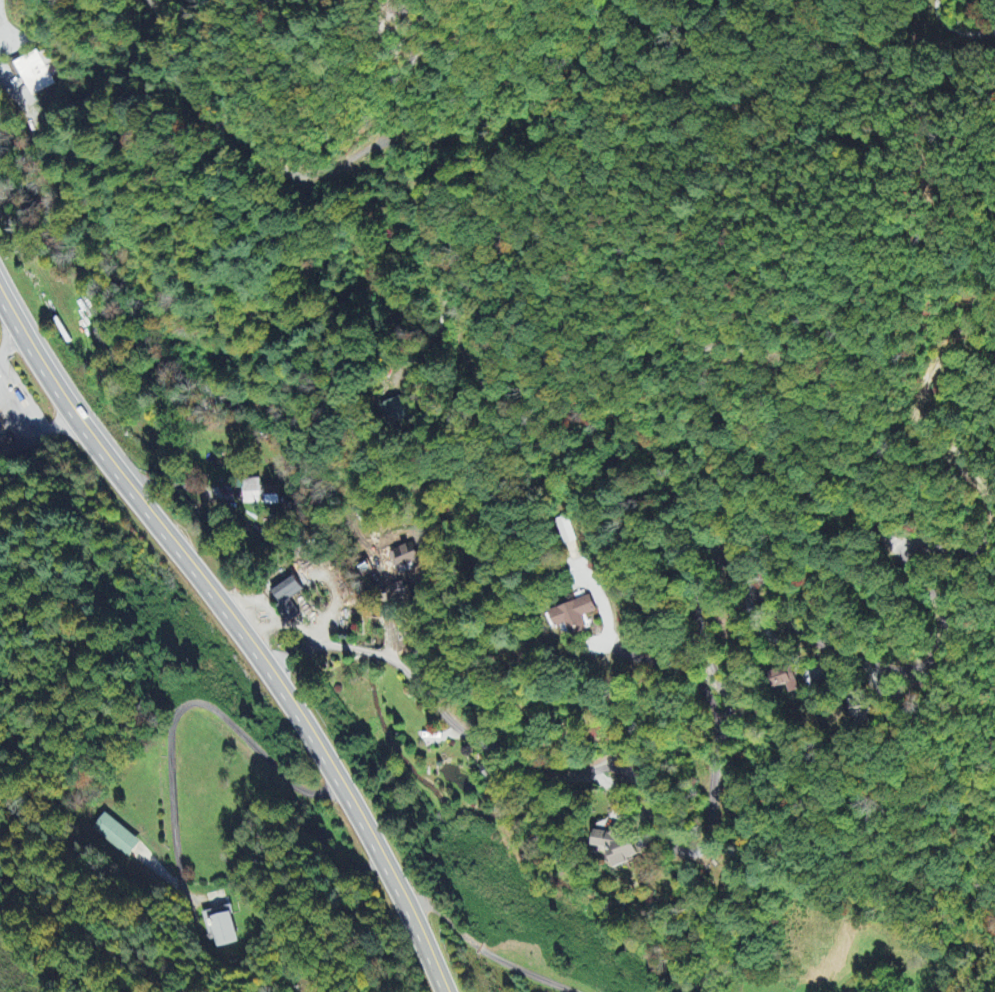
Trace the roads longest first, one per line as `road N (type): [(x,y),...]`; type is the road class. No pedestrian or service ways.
road 1 (residential): [(267,669),(315,647),(391,661),(478,743),(560,778),(625,772),(667,842),(705,849),(727,718),(698,605),(712,566),(720,560),(780,618),(867,664),(896,669),(933,659),(942,625),(939,606),(874,524),(774,469),(734,415)]
road 2 (primary): [(412,908),(283,690),(126,489),(47,378),(0,293)]
road 3 (residential): [(145,0),(183,83),(222,131),(282,171),(366,172),(414,197),(445,311)]
road 4 (residential): [(994,289),(945,350),(923,410),(925,434),(981,492),(987,528),(968,548),(911,544),(900,551)]

